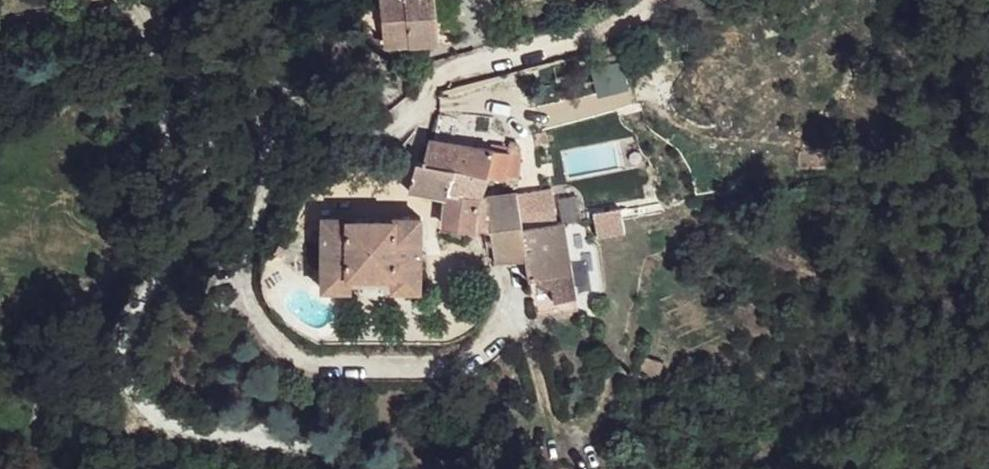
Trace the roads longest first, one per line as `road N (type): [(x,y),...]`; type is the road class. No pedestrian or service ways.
road 1 (residential): [(193,0),(293,87),(381,136),(404,131),(450,74),(593,35),(656,0)]

